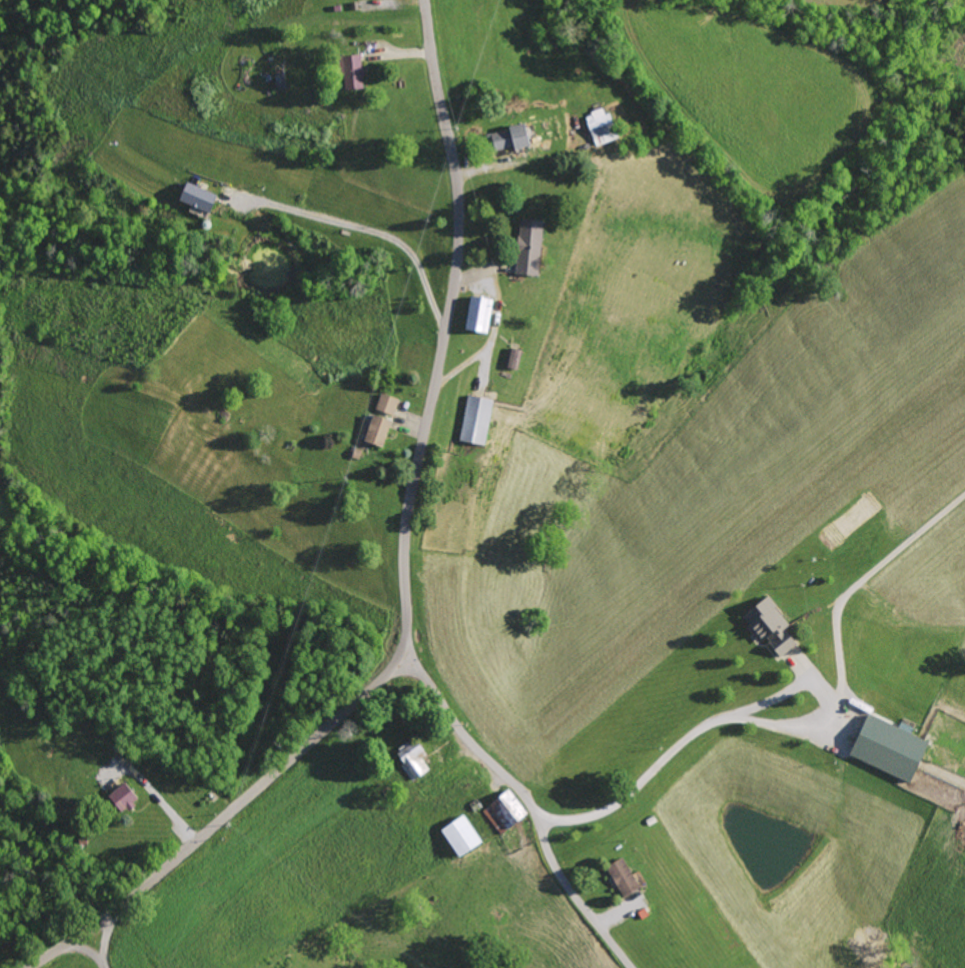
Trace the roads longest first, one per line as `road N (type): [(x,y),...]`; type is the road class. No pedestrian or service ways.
road 1 (residential): [(105,967),(119,908),(331,728),(386,674),(404,641),(410,505),(459,233),(426,0)]
road 2 (residential): [(629,967),(553,867),(525,800),(459,731),(400,651)]

